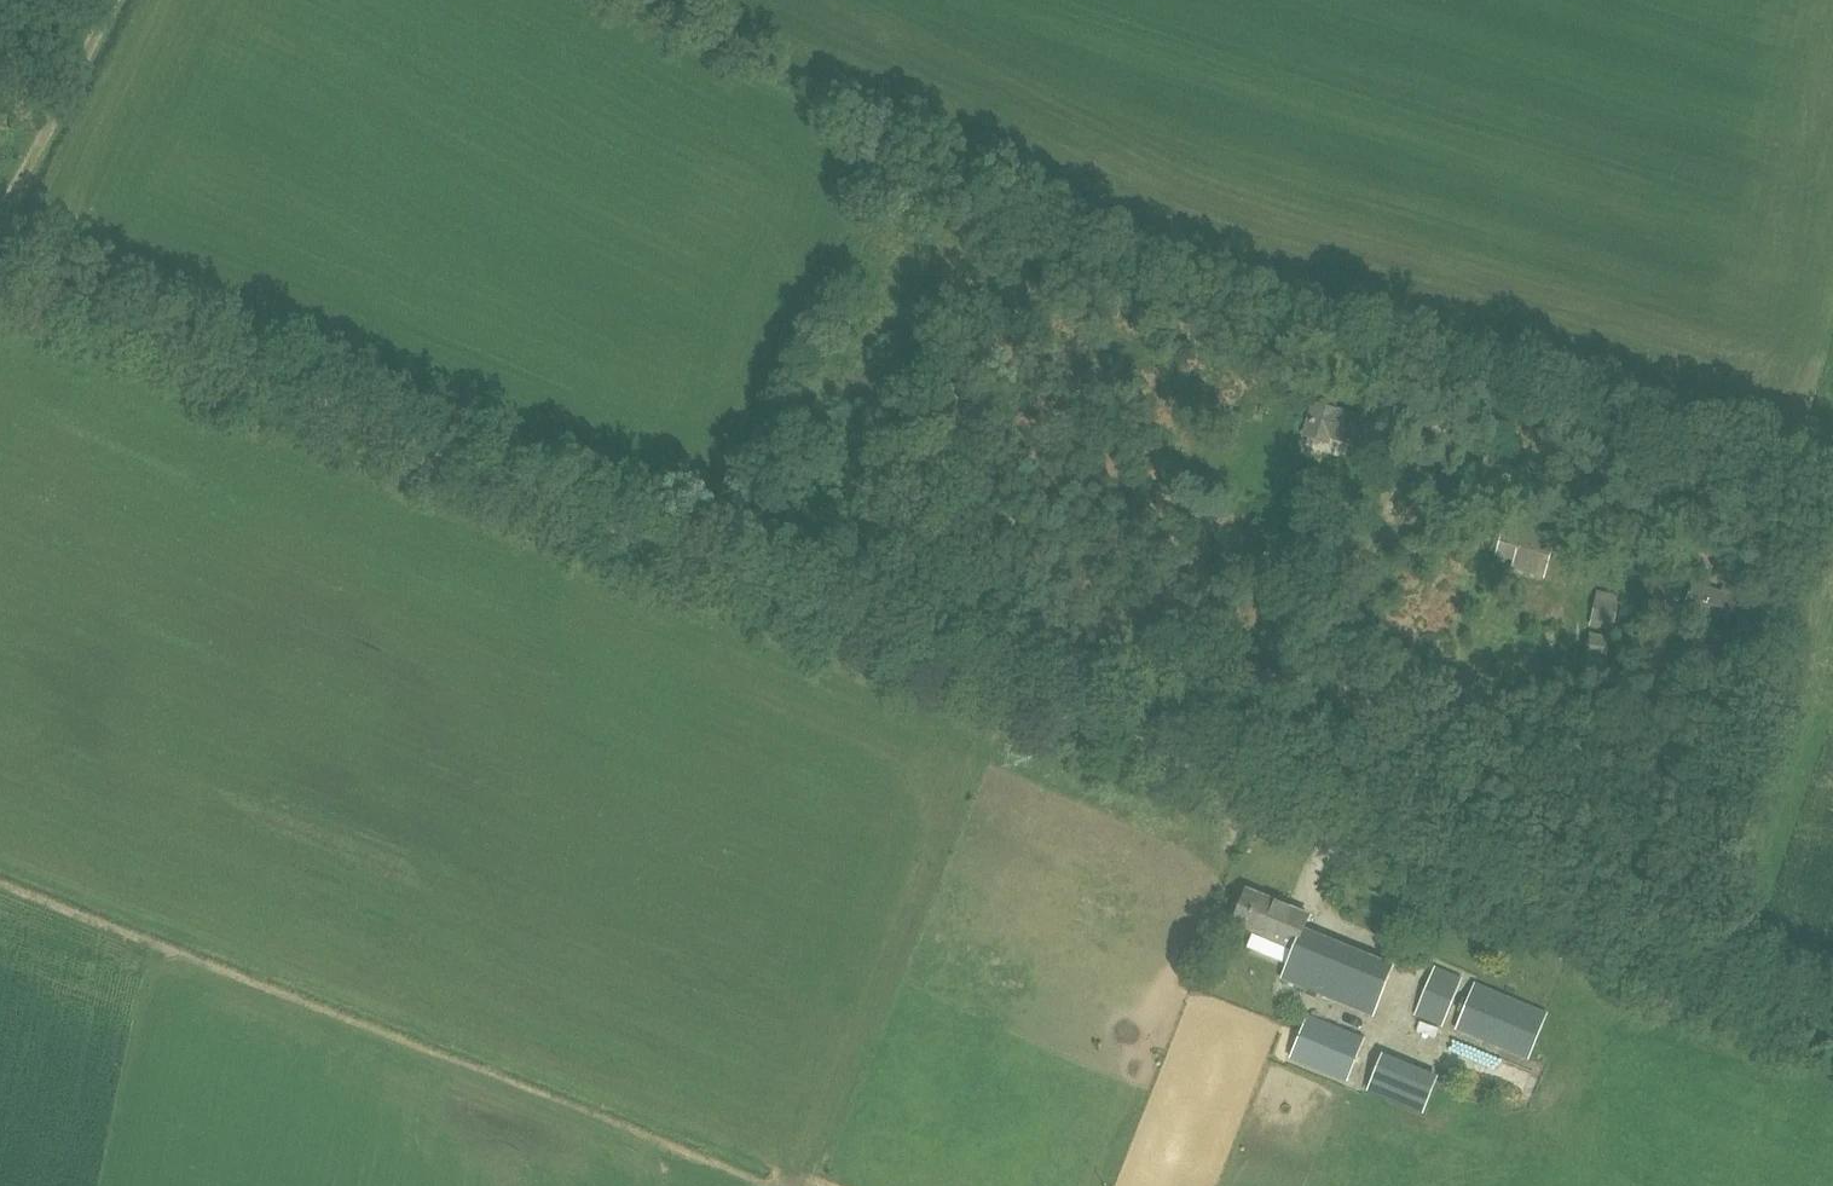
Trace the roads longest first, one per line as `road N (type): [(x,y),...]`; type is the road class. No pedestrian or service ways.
road 1 (track): [(1329,819),(29,294),(0,299)]
road 2 (unclassified): [(1832,1026),(1329,819)]

